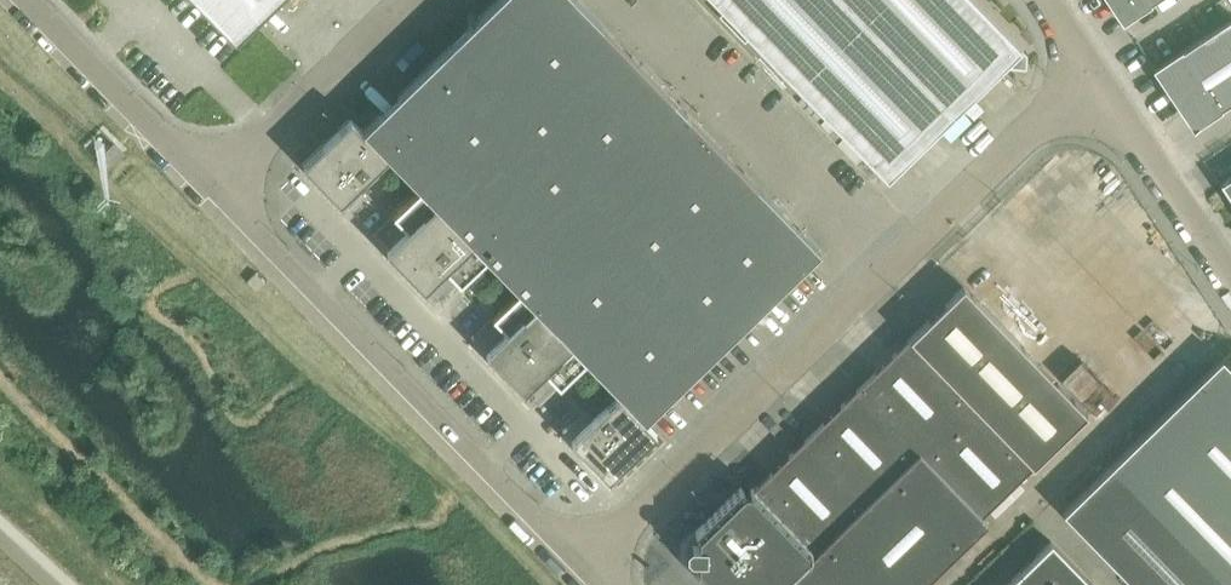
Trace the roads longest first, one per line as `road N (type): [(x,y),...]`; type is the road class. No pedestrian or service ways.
road 1 (unclassified): [(583,571),(1089,78)]
road 2 (unclassified): [(583,571),(208,188)]
road 3 (unclassified): [(208,188),(399,0)]
road 4 (unclassified): [(208,188),(20,0)]
road 5 (unclassified): [(1230,278),(1157,157),(1089,78)]

